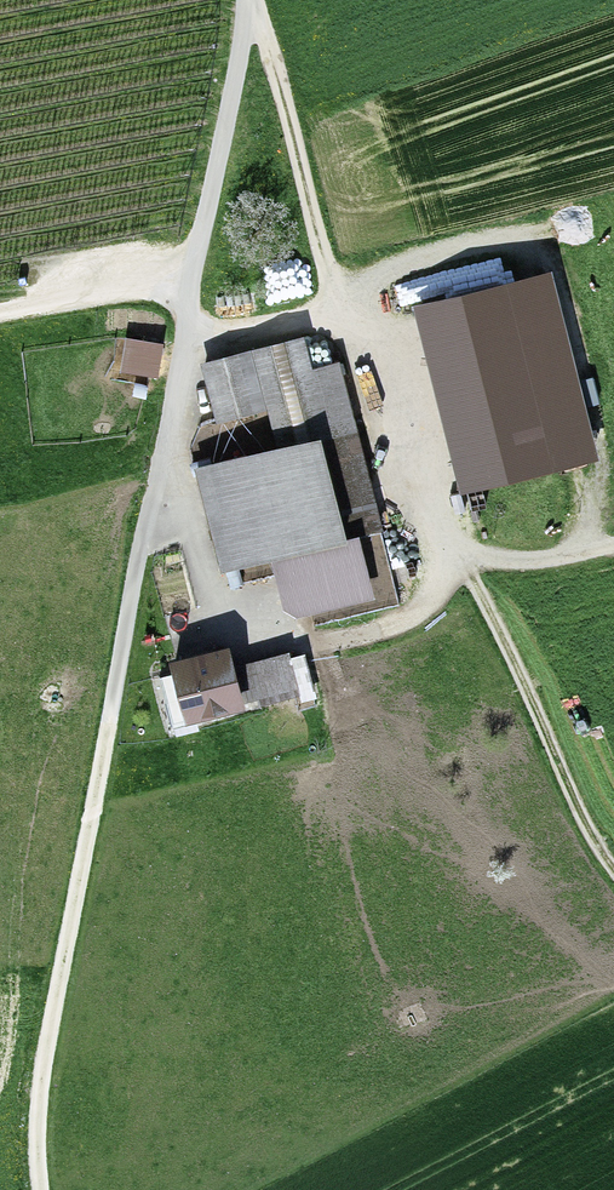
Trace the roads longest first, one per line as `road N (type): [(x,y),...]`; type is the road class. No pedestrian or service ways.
road 1 (unclassified): [(248,0),(45,1057)]
road 2 (track): [(613,868),(459,559)]
road 3 (track): [(0,305),(194,268)]
road 4 (track): [(613,545),(550,559),(459,559)]
road 5 (track): [(45,1057),(41,1189)]

